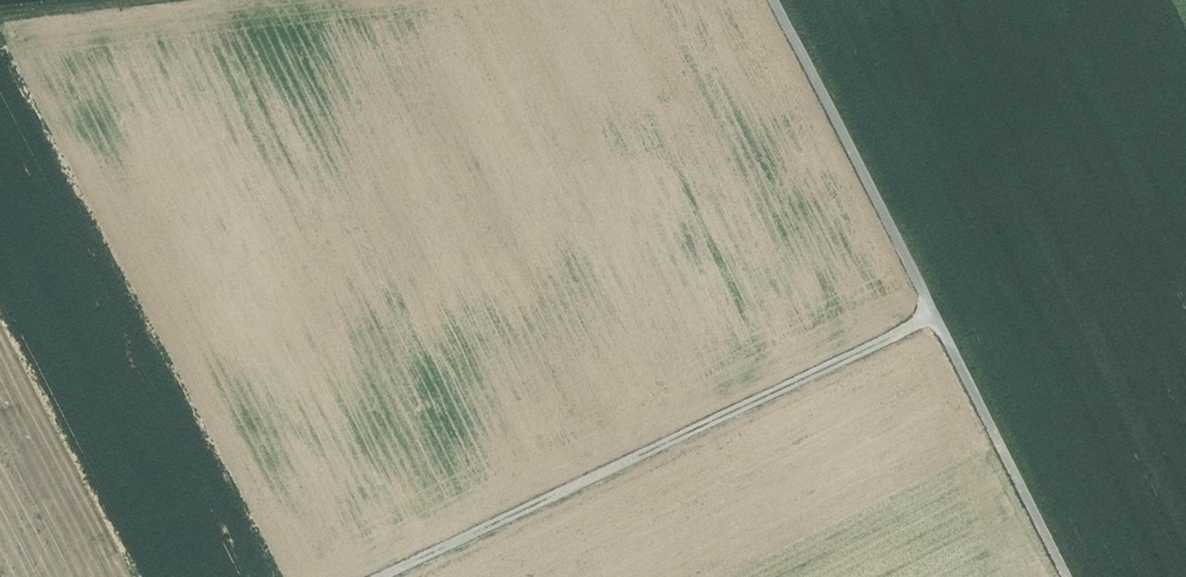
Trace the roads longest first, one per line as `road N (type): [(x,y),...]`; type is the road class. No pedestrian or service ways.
road 1 (track): [(775,0),(1069,576)]
road 2 (track): [(381,576),(934,315)]
road 3 (track): [(0,14),(130,0)]

